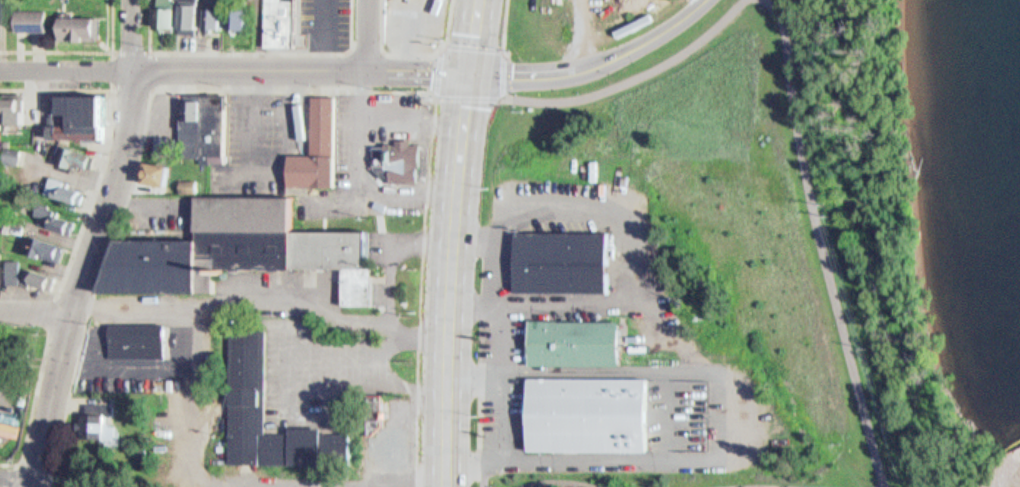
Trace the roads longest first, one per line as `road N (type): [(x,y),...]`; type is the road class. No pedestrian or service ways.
road 1 (tertiary): [(35,486),(72,314),(119,175),(132,70)]
road 2 (trunk): [(448,486),(456,212),(470,70)]
road 3 (tertiary): [(470,70),(132,70)]
road 4 (residential): [(470,70),(592,62),(658,32),(702,0)]
road 5 (residential): [(132,70),(0,69)]

